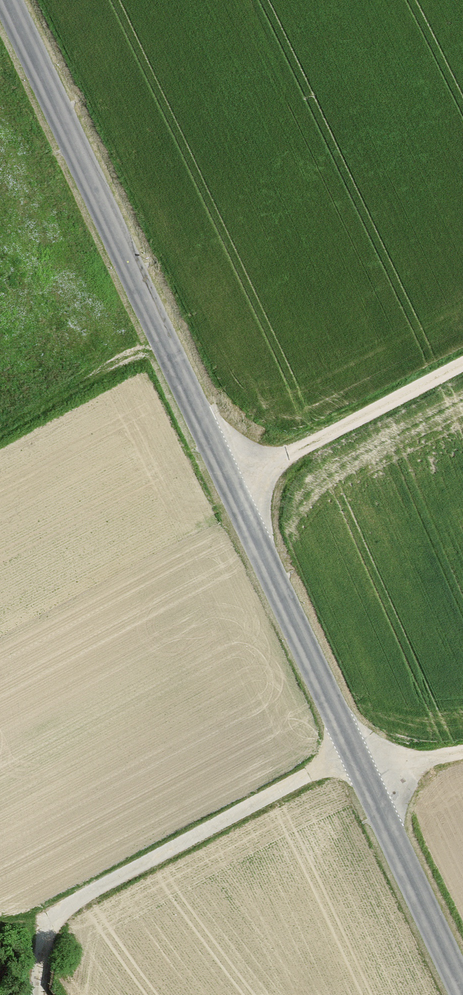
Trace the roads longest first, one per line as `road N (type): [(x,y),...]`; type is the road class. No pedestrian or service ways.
road 1 (tertiary): [(1,0),(459,994)]
road 2 (track): [(38,994),(44,927),(71,904),(350,755)]
road 3 (track): [(462,366),(223,487)]

